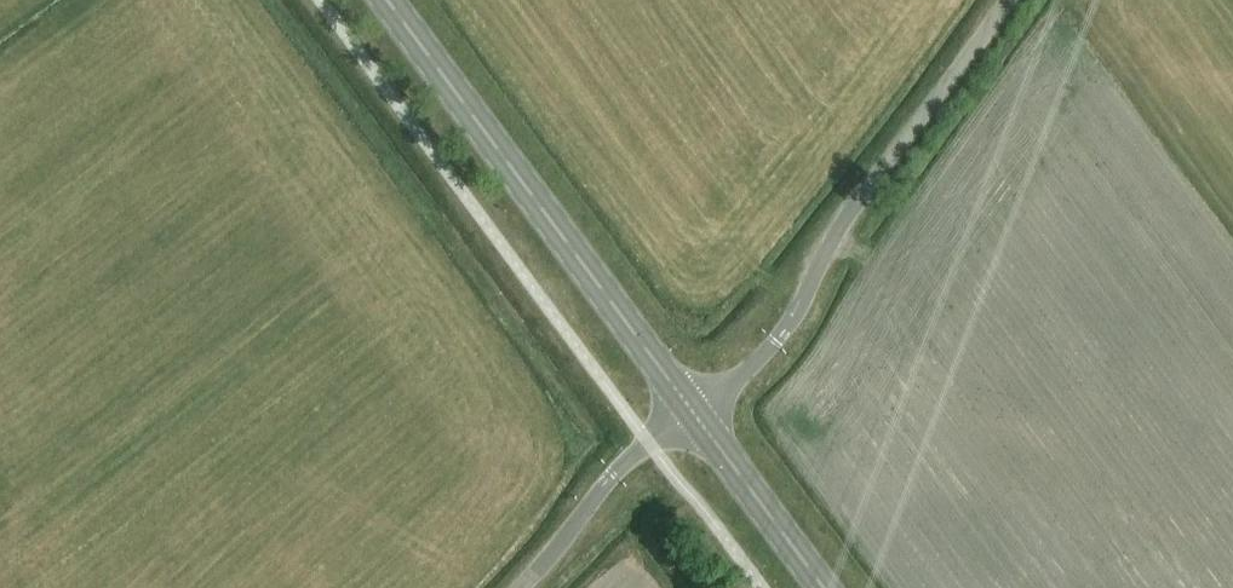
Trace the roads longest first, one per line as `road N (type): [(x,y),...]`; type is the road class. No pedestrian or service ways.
road 1 (unclassified): [(694,413),(793,318),(841,222),(1007,0)]
road 2 (primary): [(694,413),(388,0)]
road 3 (unclassified): [(515,587),(612,475),(694,413)]
road 4 (primary): [(823,587),(694,413)]

